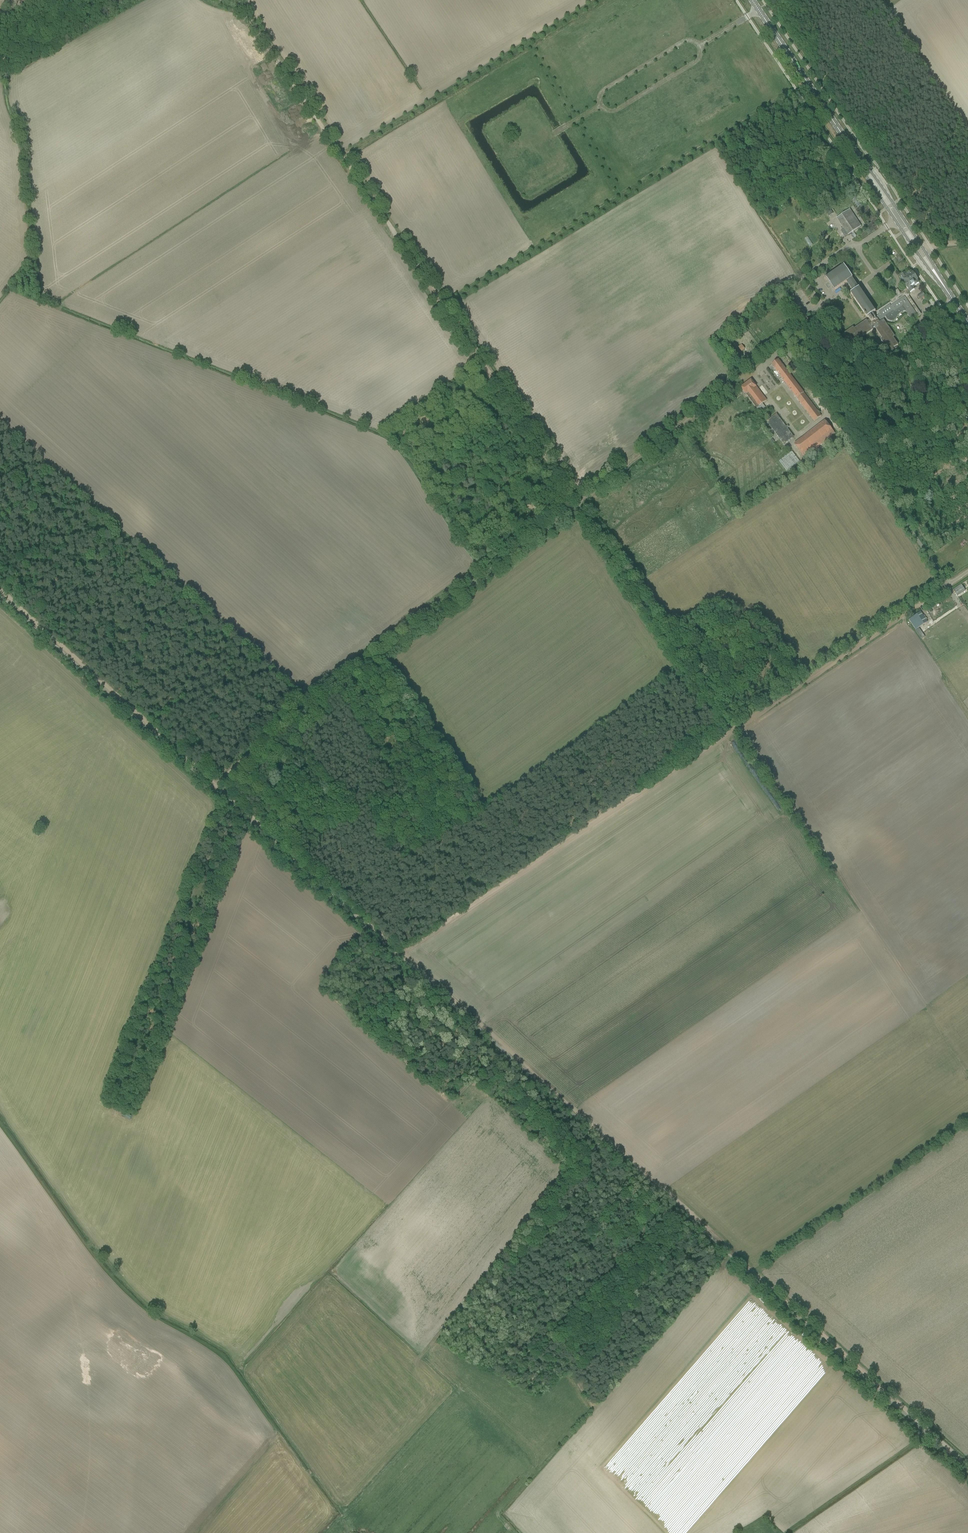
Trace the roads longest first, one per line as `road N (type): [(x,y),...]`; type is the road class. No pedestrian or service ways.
road 1 (track): [(967,1467),(0,591)]
road 2 (track): [(397,955),(913,608)]
road 3 (track): [(577,504),(236,0)]
road 4 (unclassified): [(948,585),(786,345),(818,305),(805,272),(898,219)]
road 5 (track): [(577,504),(211,787)]
road 6 (track): [(786,337),(773,356),(577,504)]
road 7 (secondary): [(898,219),(758,9)]
road 8 (residential): [(700,45),(700,58),(613,111),(599,105)]
road 9 (residential): [(599,105),(603,90),(681,41),(700,45)]
road 10 (secondary): [(967,323),(898,219)]

